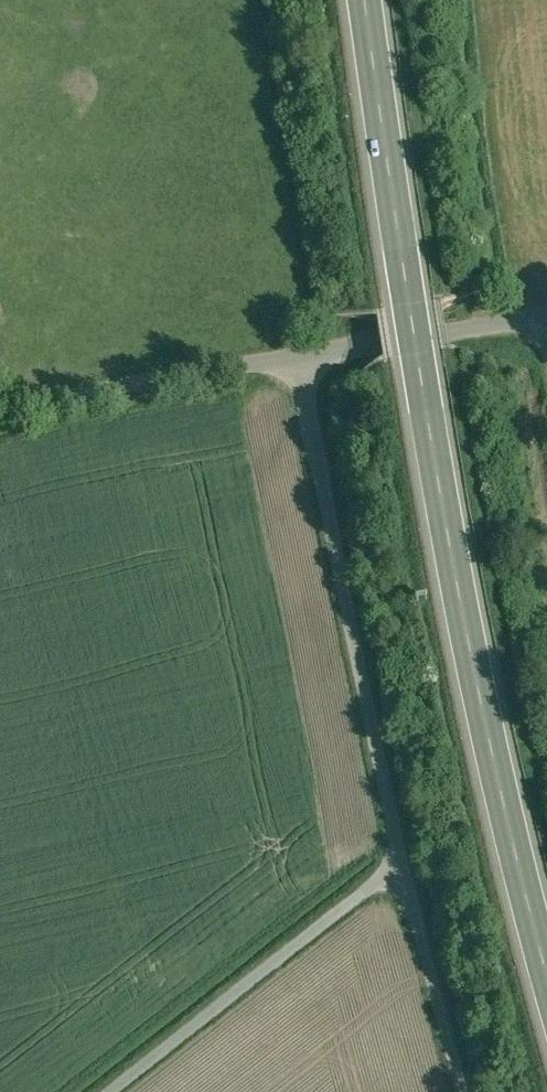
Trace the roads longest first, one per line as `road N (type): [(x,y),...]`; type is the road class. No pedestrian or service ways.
road 1 (secondary): [(362,0),(447,555),(546,989)]
road 2 (unclassified): [(302,363),(401,871),(120,1091)]
road 3 (residential): [(0,417),(302,363)]
road 4 (residential): [(302,363),(423,333),(546,317)]
road 5 (track): [(401,871),(461,1091)]

